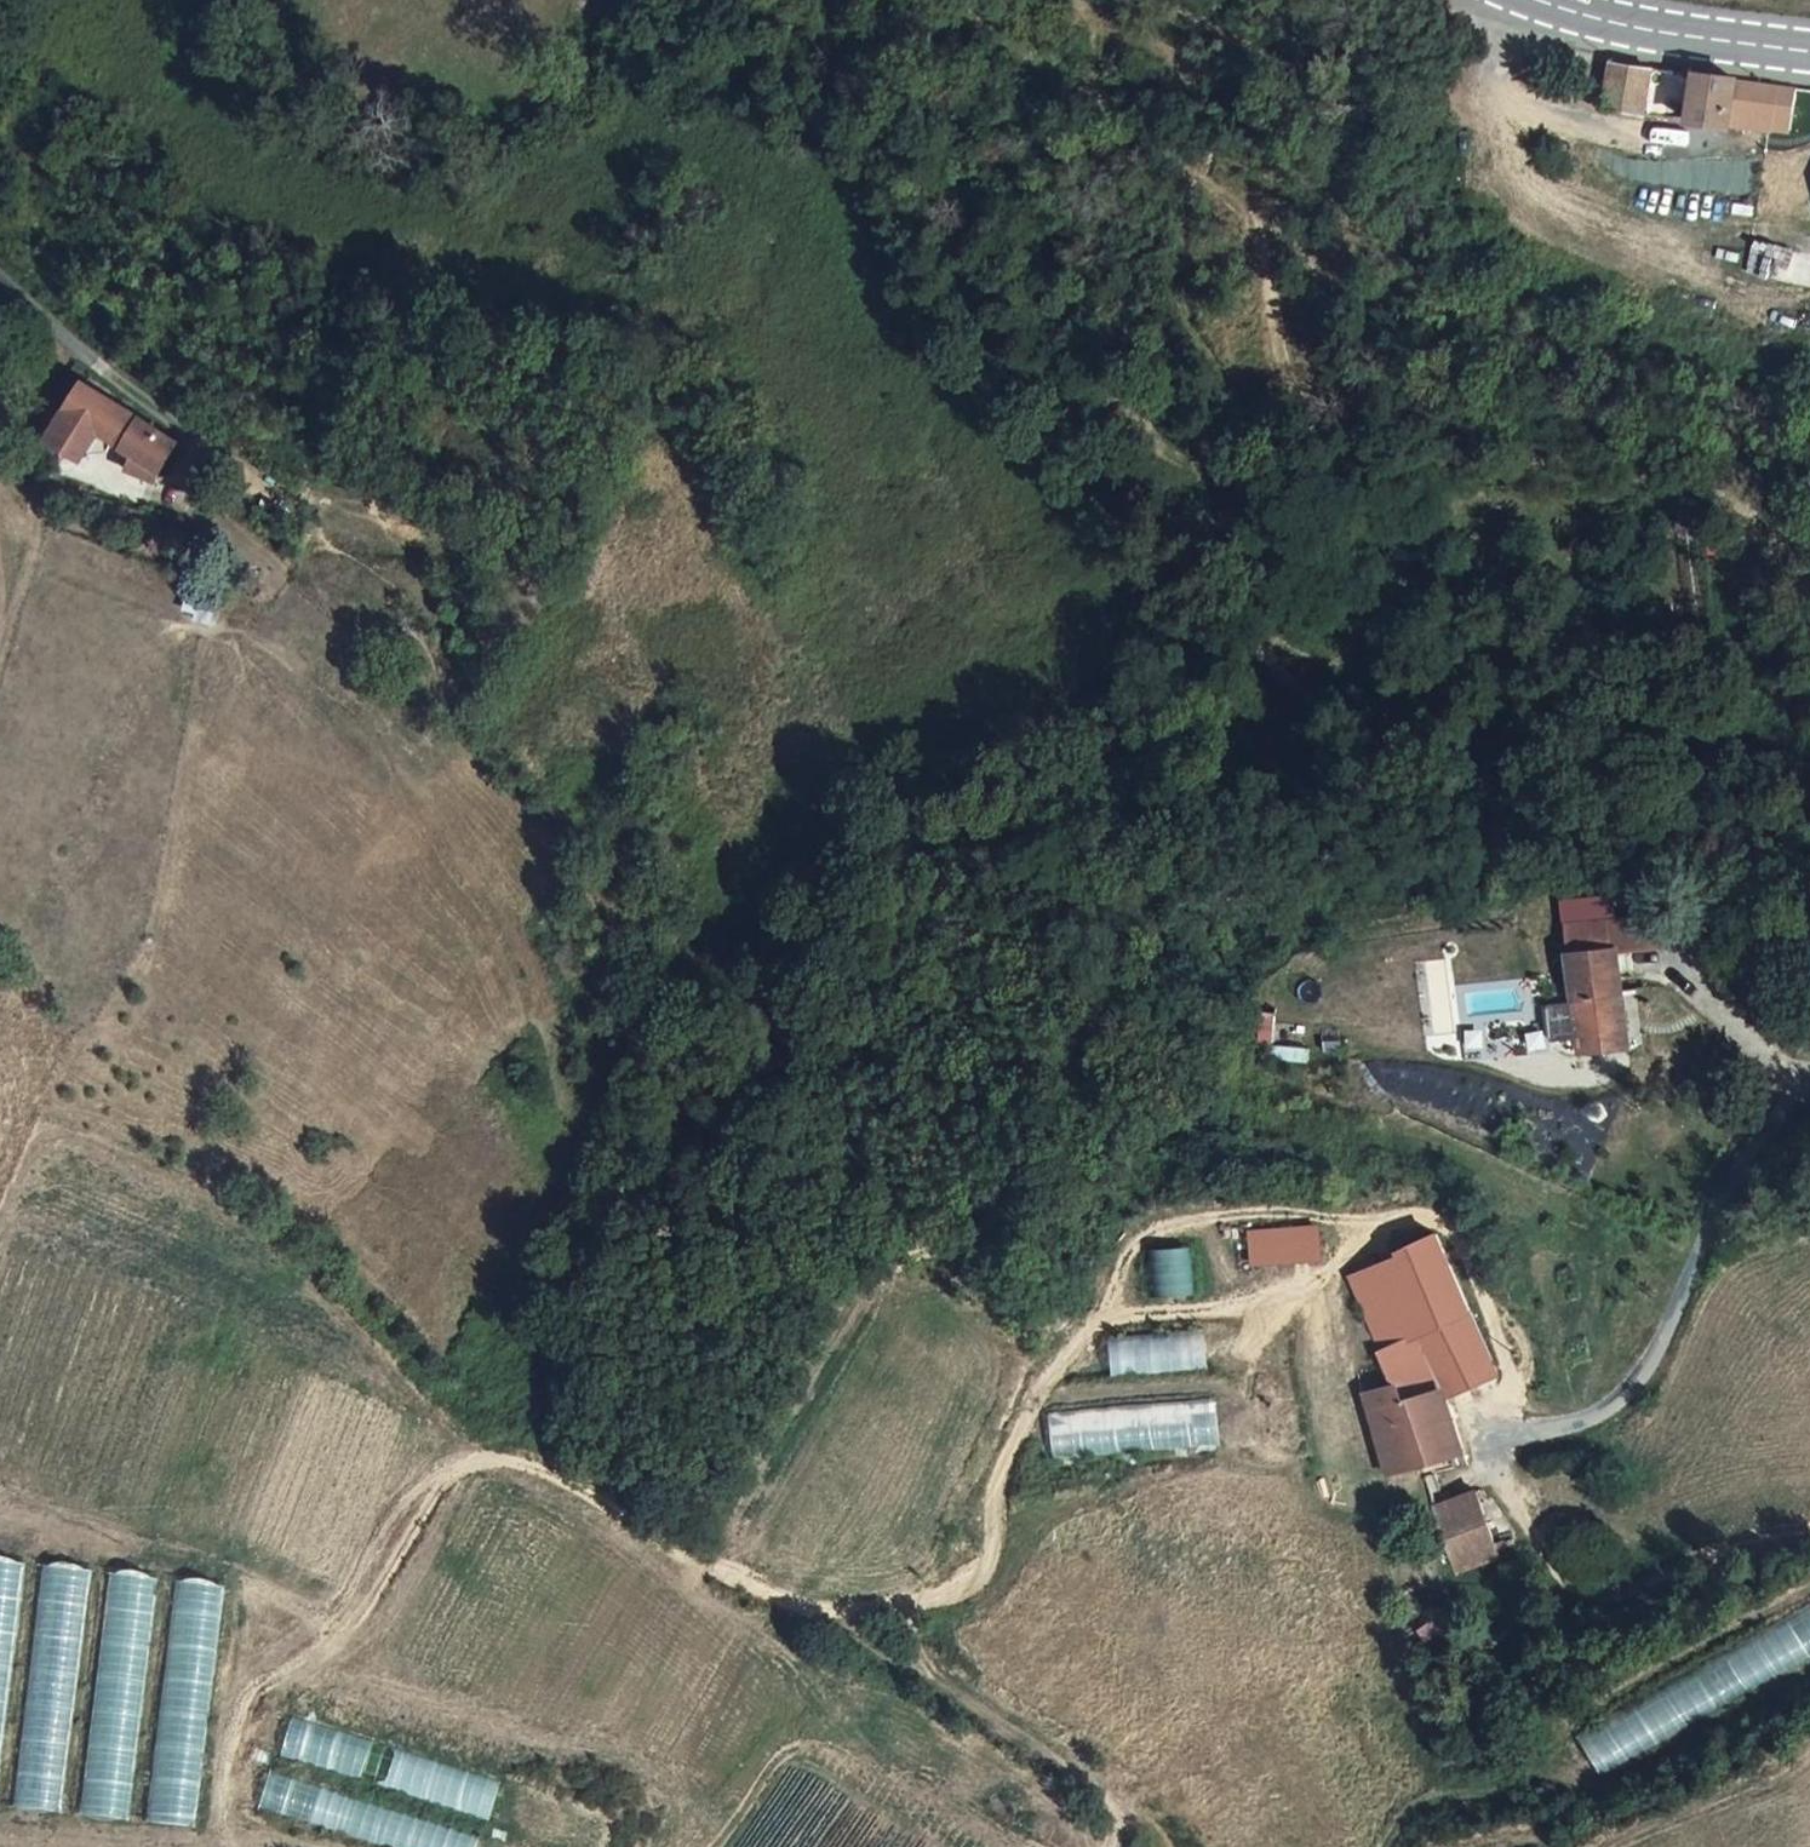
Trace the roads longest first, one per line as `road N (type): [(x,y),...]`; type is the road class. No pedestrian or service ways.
road 1 (track): [(1533,1435),(1453,1216),(1249,1312),(1101,1326),(1038,1395),(968,1545),(927,1586),(868,1605),(783,1608),(661,1560),(572,1485),(474,1459),(420,1504),(392,1567),(288,1678),(226,1789),(220,1846)]
road 2 (unclassified): [(1503,1446),(1587,1418),(1633,1389),(1737,1168),(1809,1080)]
road 3 (track): [(174,495),(194,445),(179,423),(0,275)]
road 4 (secondary): [(1809,52),(1651,29),(1539,0)]

